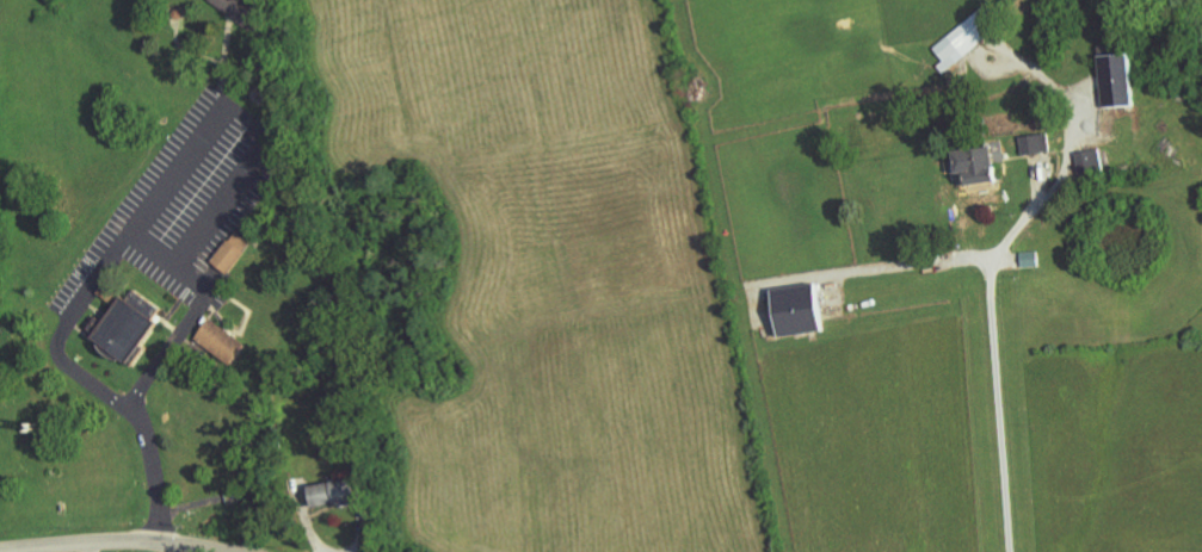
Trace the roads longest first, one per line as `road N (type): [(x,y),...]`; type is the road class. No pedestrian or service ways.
road 1 (tertiary): [(0,551),(155,542),(220,551)]

